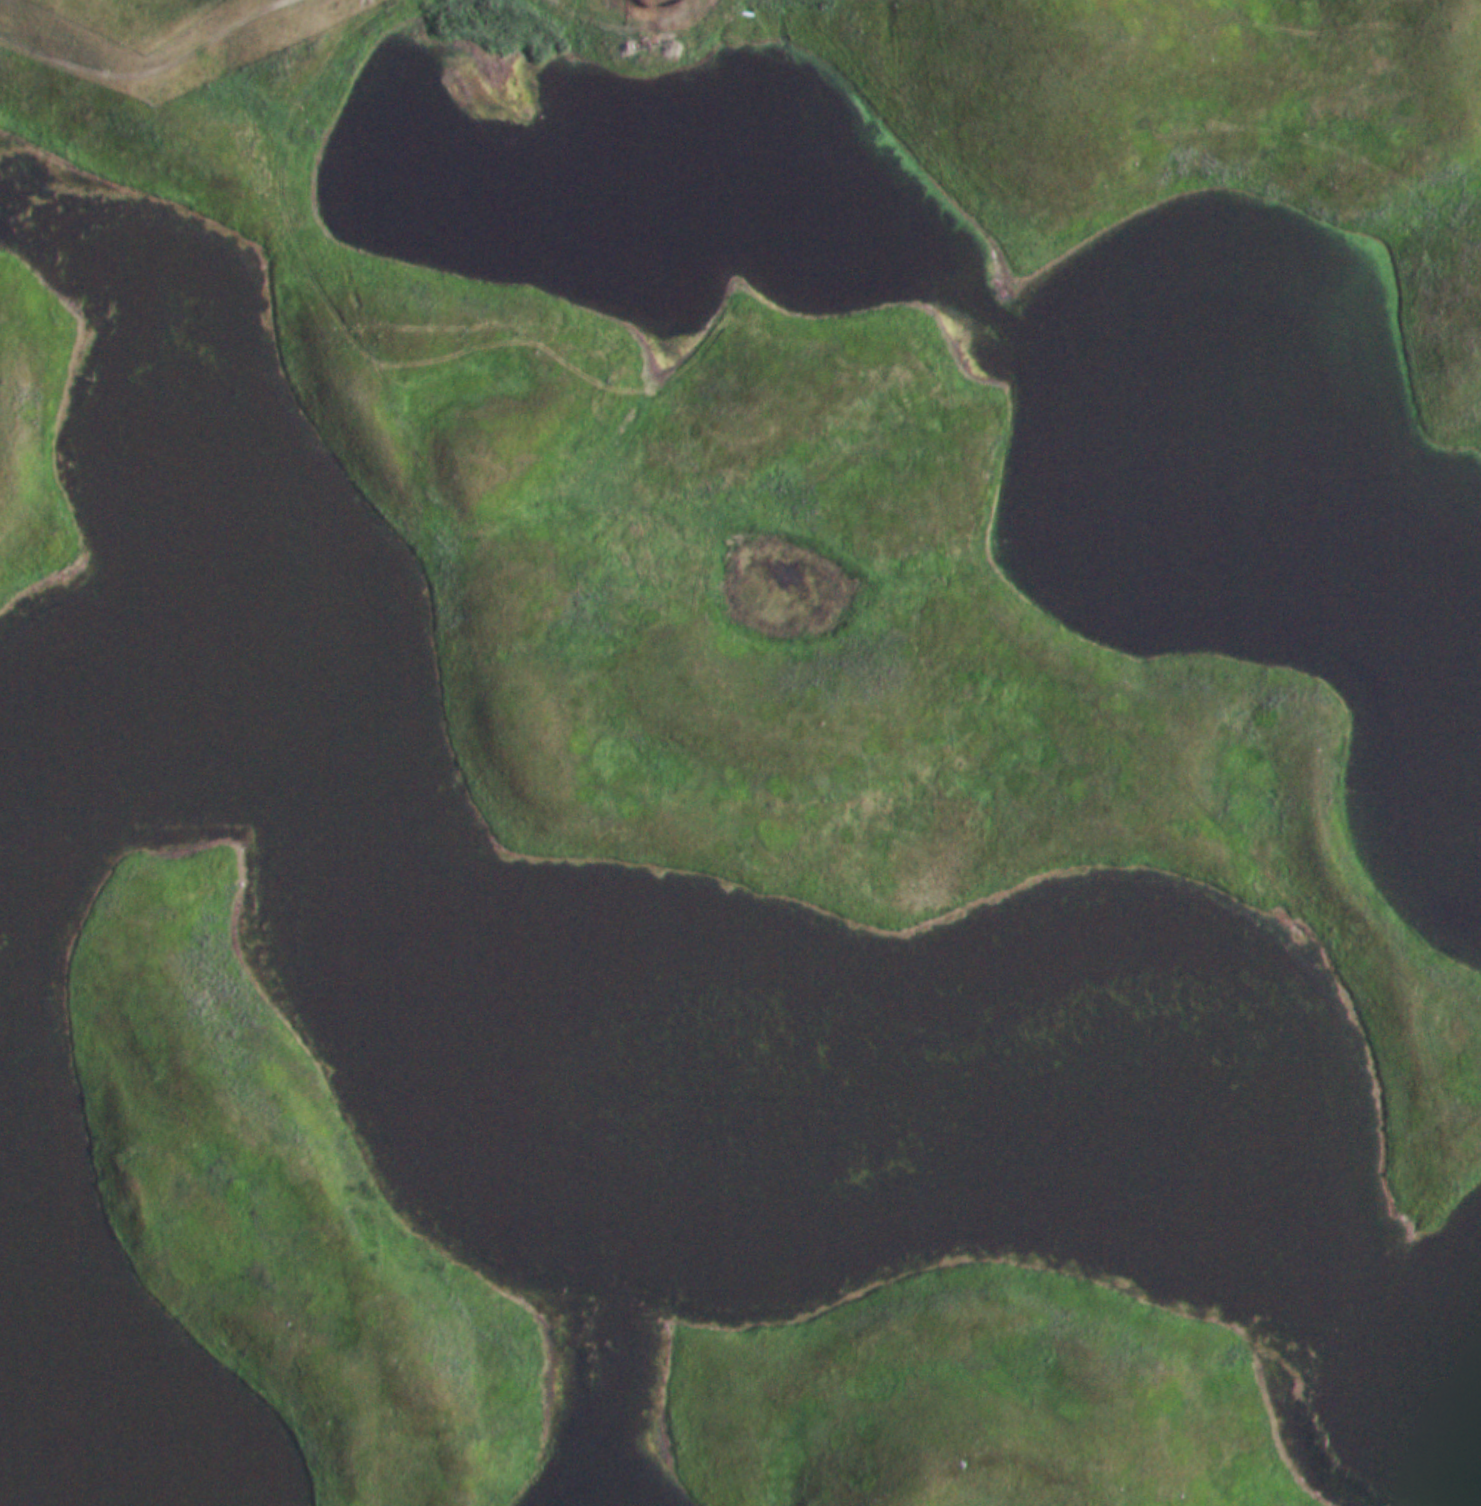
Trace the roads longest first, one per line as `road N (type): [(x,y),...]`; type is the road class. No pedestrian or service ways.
road 1 (track): [(0,36),(89,74),(131,79),(173,68),(283,0)]

